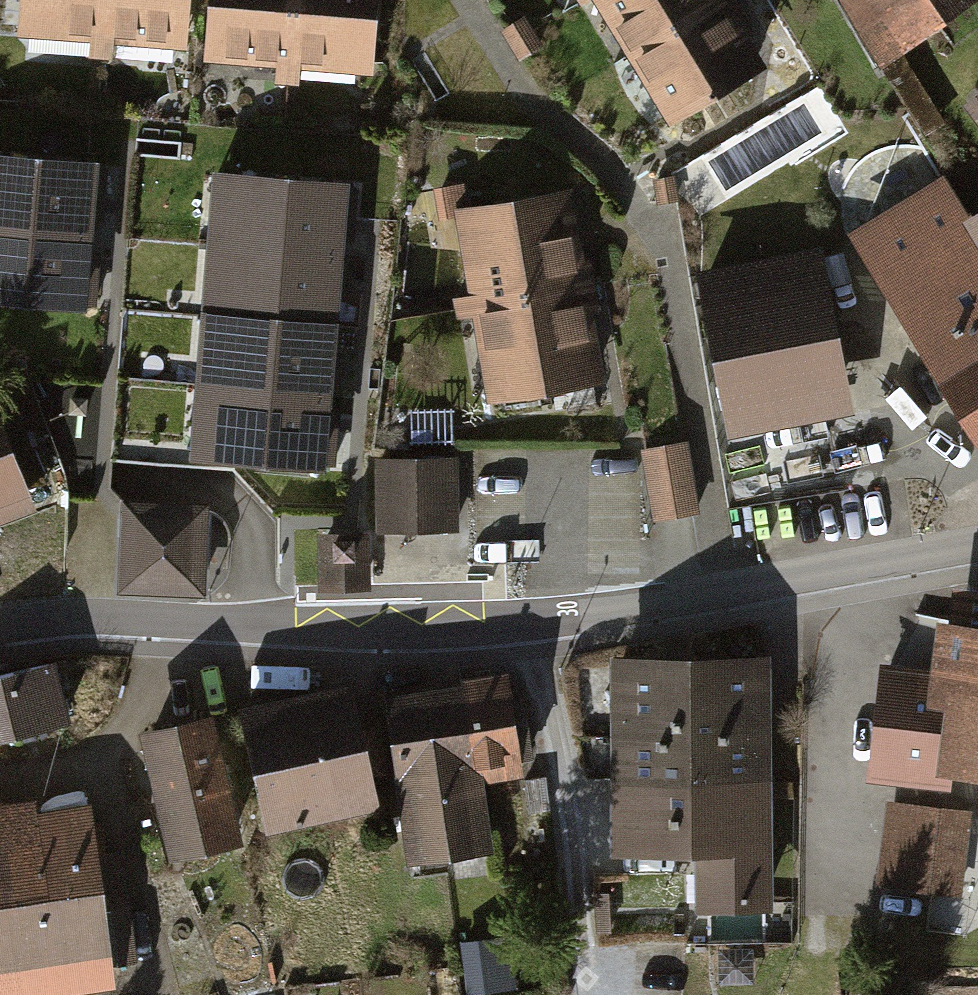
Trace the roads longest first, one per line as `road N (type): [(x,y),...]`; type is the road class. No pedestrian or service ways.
road 1 (residential): [(531,619),(287,622),(93,613),(0,625)]
road 2 (residential): [(736,589),(661,210)]
road 3 (residential): [(531,619),(571,813),(588,994)]
road 4 (residential): [(977,543),(736,589)]
road 5 (residential): [(736,589),(531,619)]

